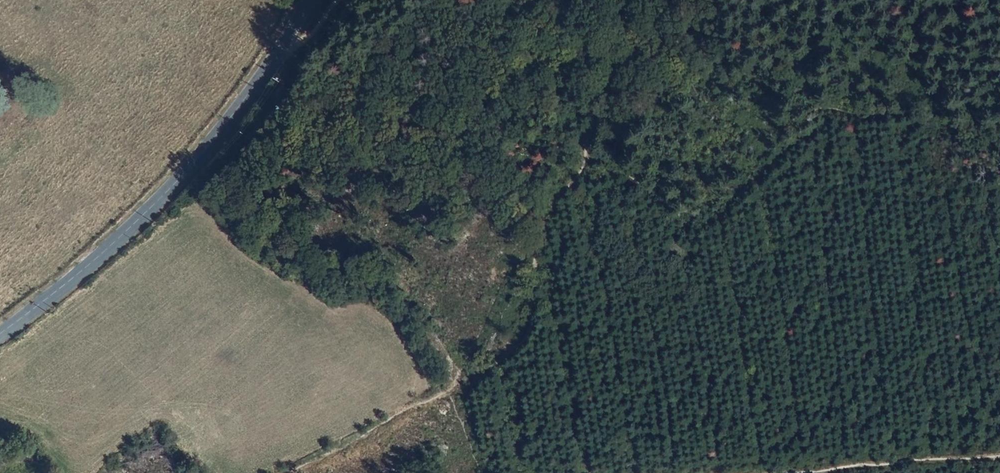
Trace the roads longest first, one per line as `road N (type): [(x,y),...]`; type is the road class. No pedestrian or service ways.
road 1 (secondary): [(311,0),(194,160),(123,233),(0,336)]
road 2 (track): [(999,457),(782,472)]

